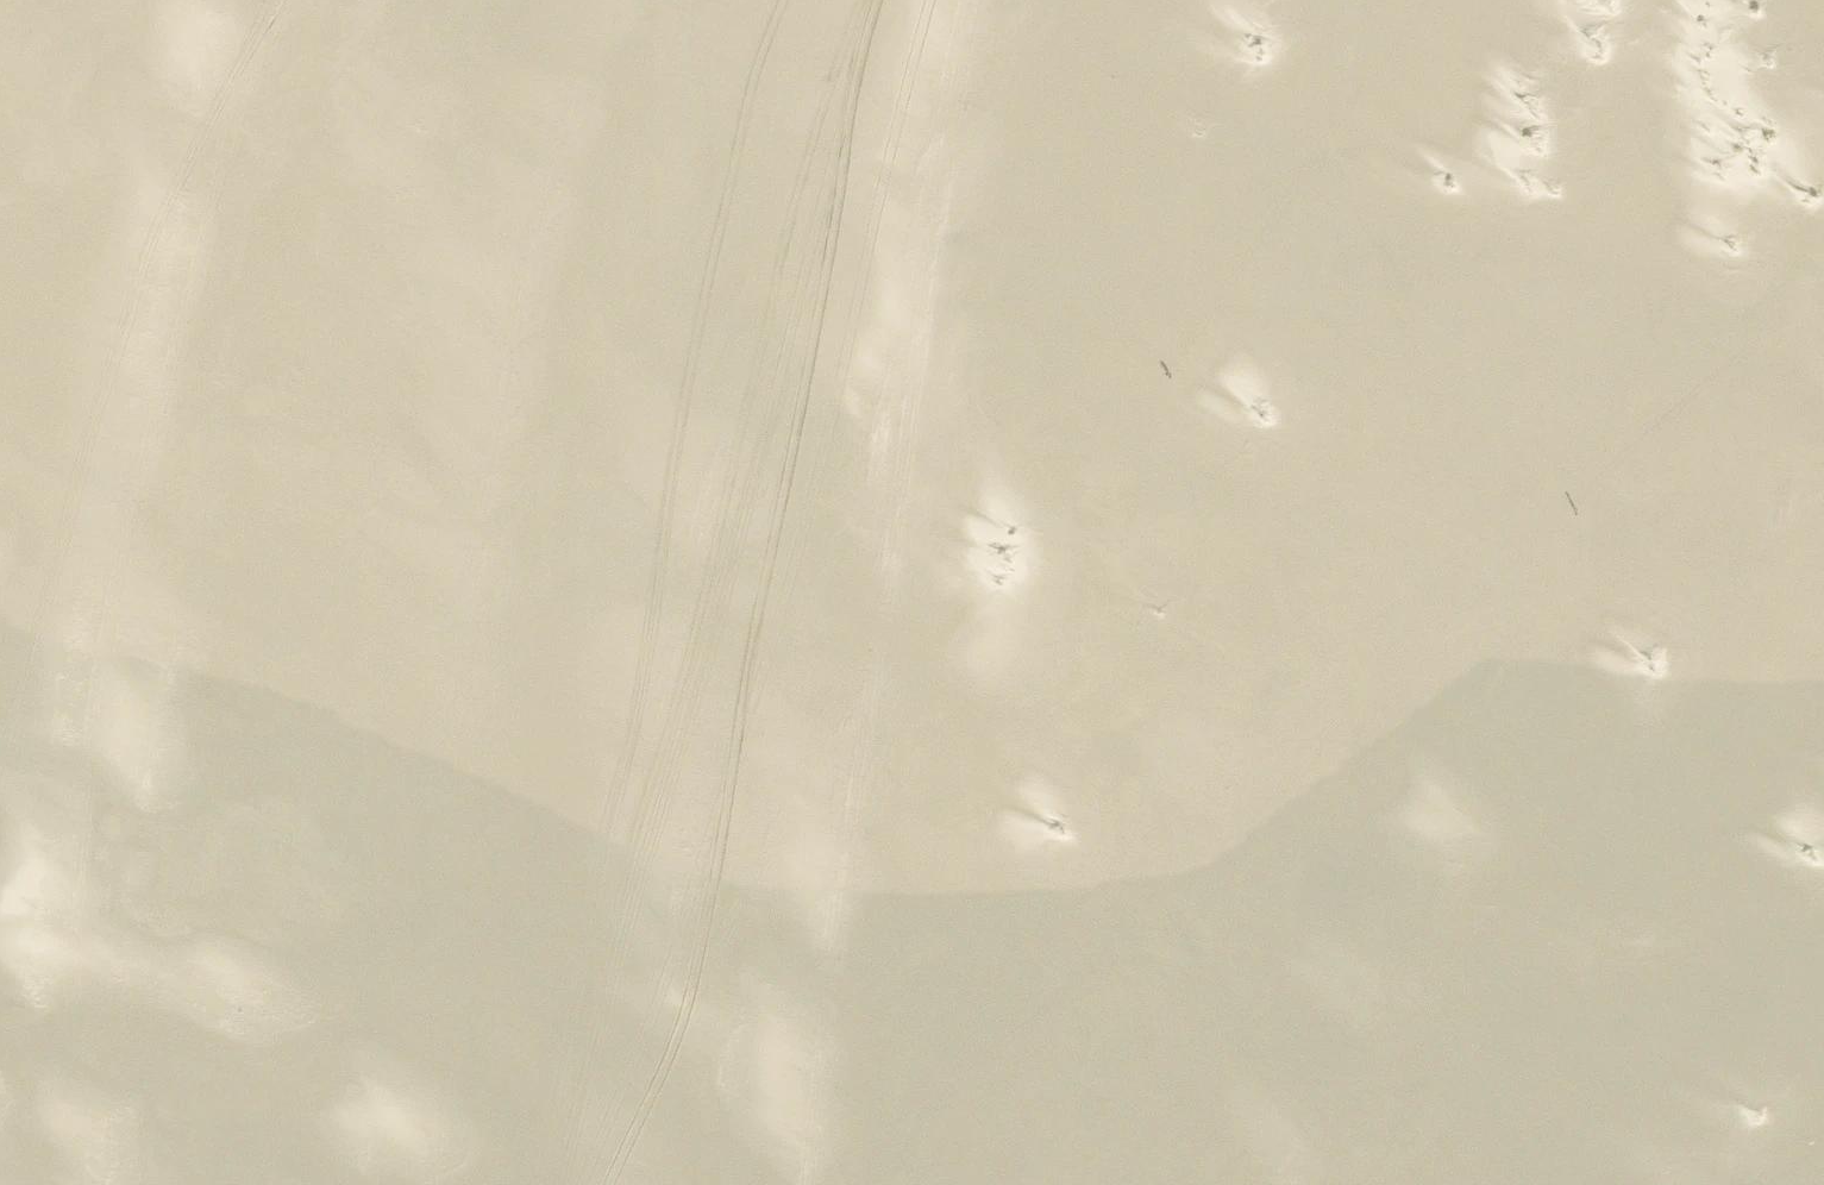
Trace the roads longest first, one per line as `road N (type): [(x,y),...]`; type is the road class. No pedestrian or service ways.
road 1 (track): [(1431,1184),(1500,0)]

